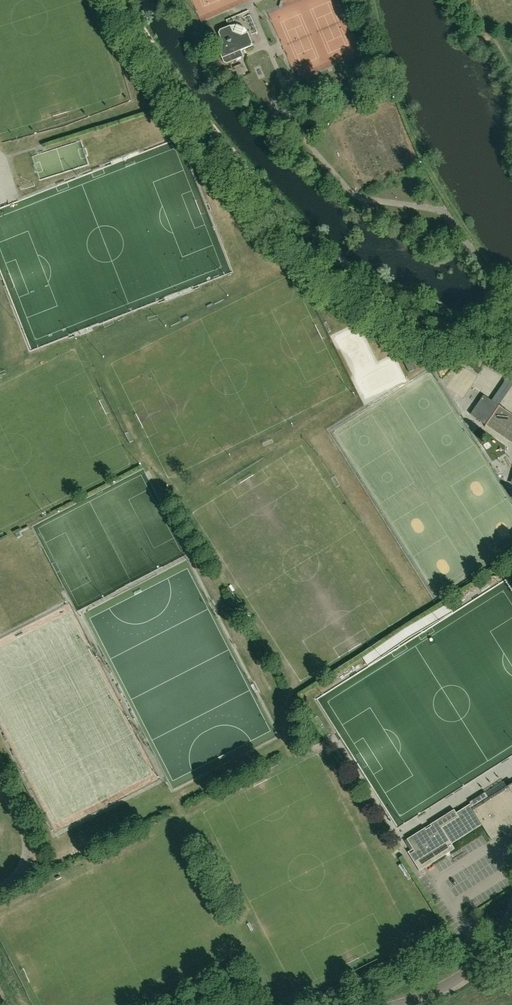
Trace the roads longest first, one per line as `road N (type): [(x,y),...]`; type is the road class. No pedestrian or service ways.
road 1 (residential): [(398,1004),(487,958),(511,920)]

